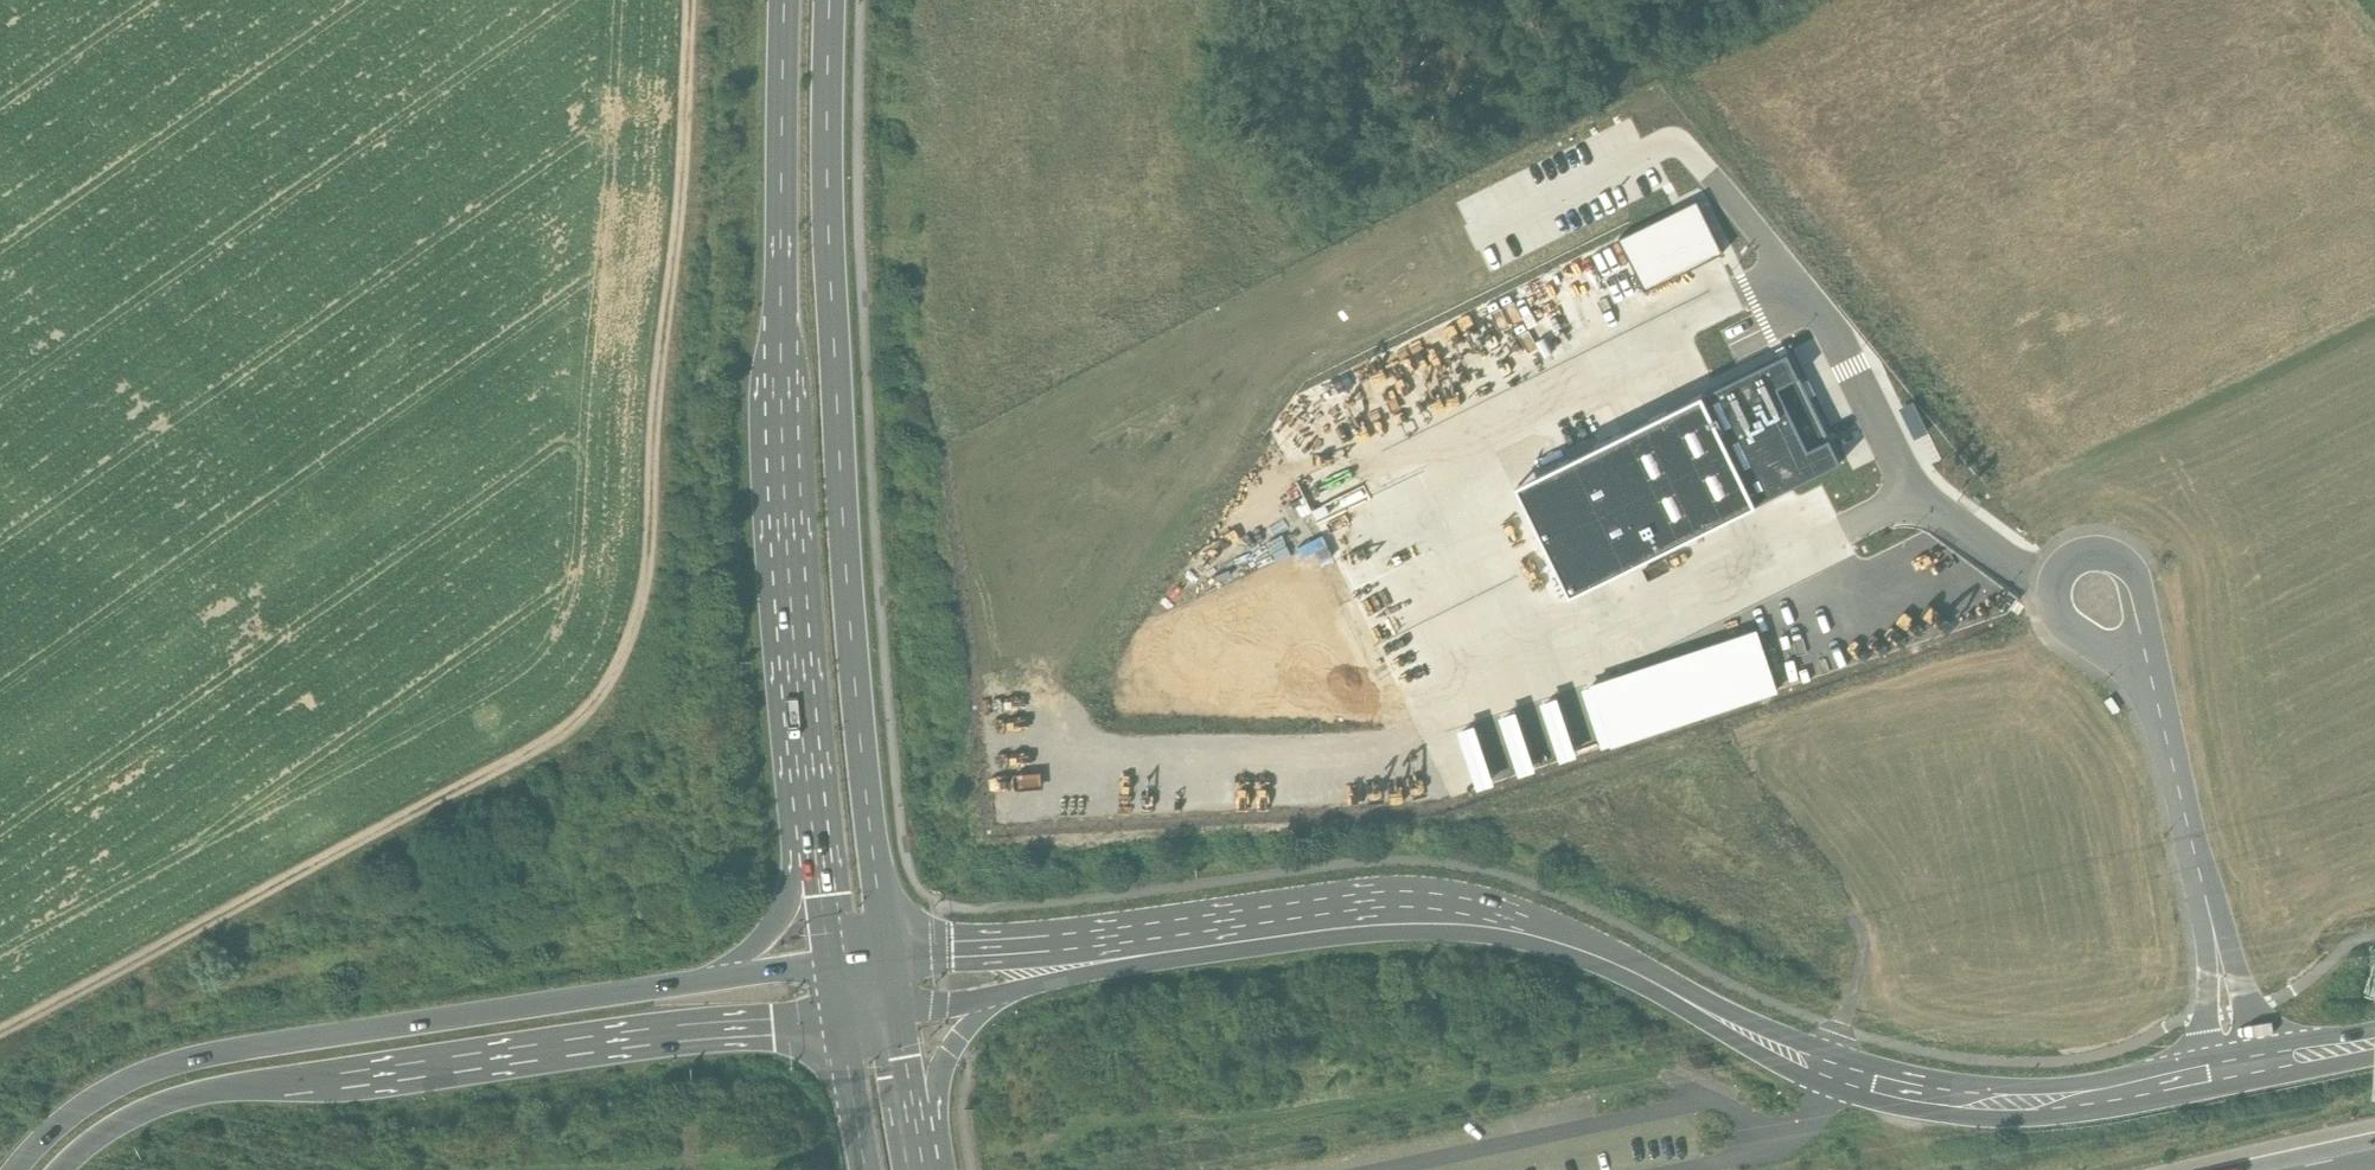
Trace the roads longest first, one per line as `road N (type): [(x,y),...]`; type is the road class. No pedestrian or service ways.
road 1 (track): [(0,1033),(511,762),(583,714),(638,612),(646,568),(656,371),(684,168),(689,0)]
road 2 (unclassified): [(1050,962),(1421,911),(1553,937),(1824,1067),(1896,1090),(2022,1104),(2231,1071)]
road 3 (secondary): [(888,962),(840,460),(832,0)]
road 4 (secondary): [(788,0),(783,379),(795,630),(821,855)]
road 5 (track): [(0,137),(511,762)]
road 6 (motorway): [(66,1169),(122,1125),(218,1095),(694,1037),(840,1029)]
road 7 (motorway): [(722,984),(180,1064),(98,1101),(17,1169)]
road 8 (residential): [(2231,1071),(2222,964),(2145,664)]
road 9 (track): [(2374,324),(2091,469),(2083,500),(2090,554)]
road 10 (residential): [(2145,664),(2135,579),(2115,558),(2090,554),(2062,574),(2051,600),(2061,627),(2097,651)]
road 11 (motorway): [(821,855),(781,942),(722,984)]
road 12 (track): [(1824,1067),(1862,961),(1860,935),(1844,913)]
road 13 (unclassified): [(1050,962),(953,955),(888,962)]
road 14 (unclassified): [(910,1135),(993,1002)]
road 15 (unclassified): [(2231,1071),(2374,1043)]
road 16 (primary): [(840,1029),(866,1169)]

